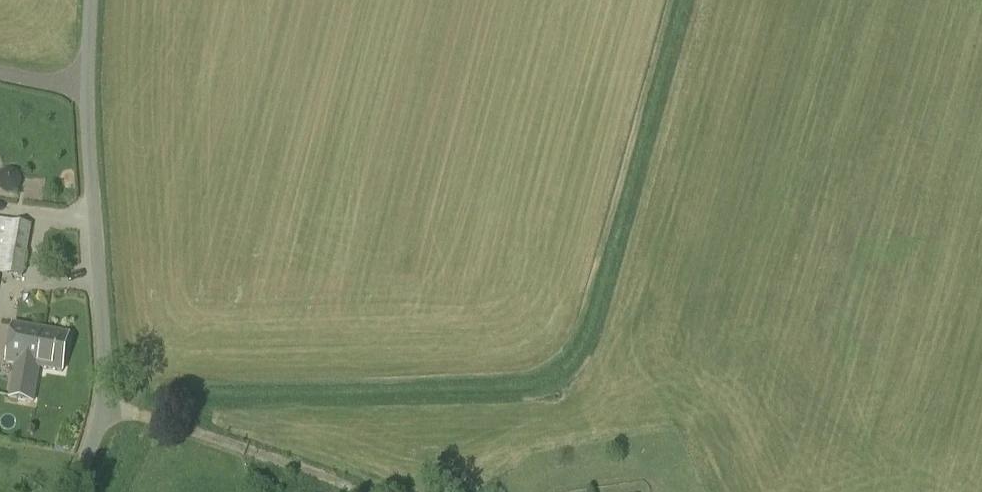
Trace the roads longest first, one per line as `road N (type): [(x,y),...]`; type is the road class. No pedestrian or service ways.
road 1 (unclassified): [(65,491),(87,448),(107,309),(92,0)]

